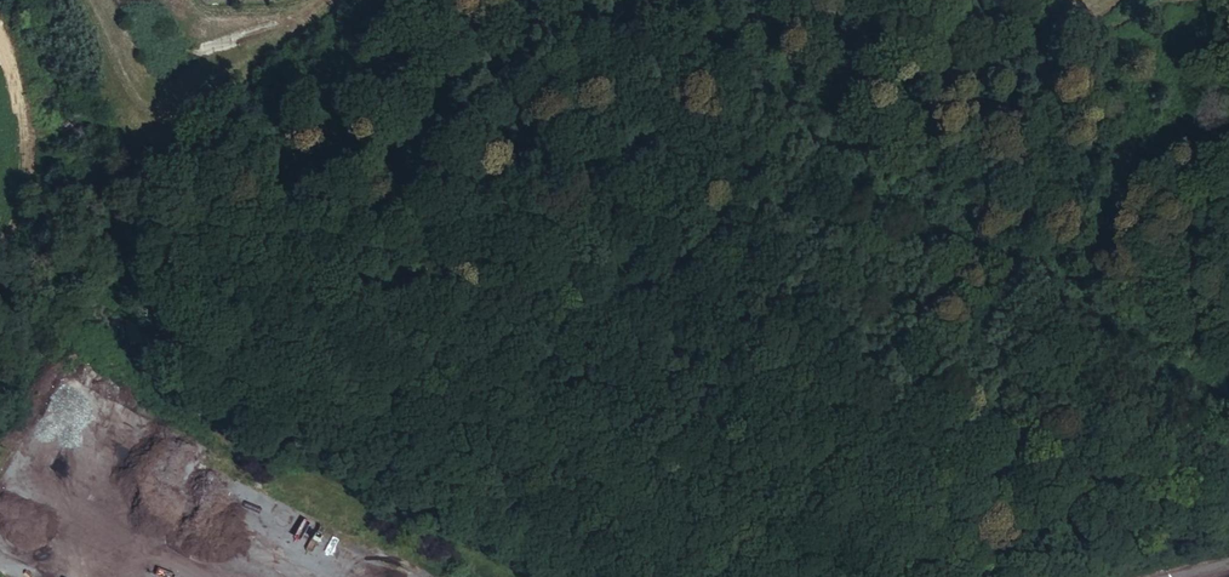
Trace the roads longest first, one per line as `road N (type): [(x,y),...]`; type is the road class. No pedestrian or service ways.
road 1 (track): [(782,0),(844,26),(953,54),(1043,50),(1115,17),(1189,0)]
road 2 (track): [(1050,46),(1185,104),(1228,114)]

